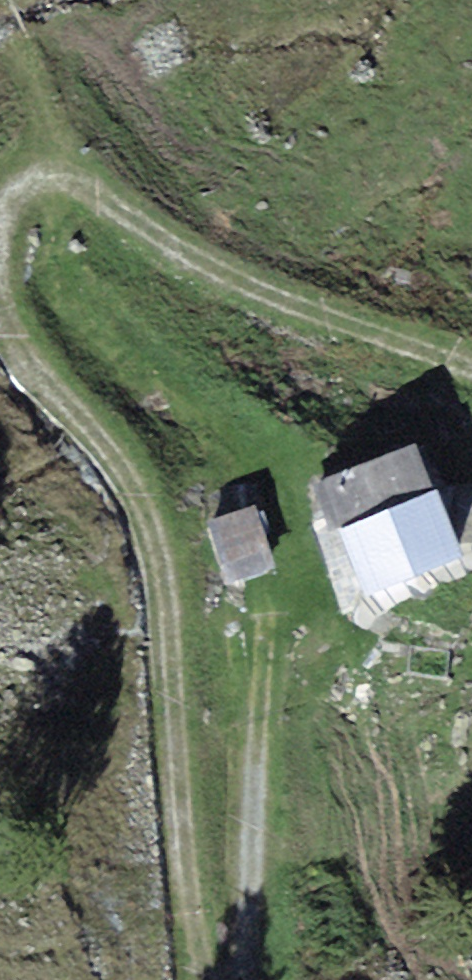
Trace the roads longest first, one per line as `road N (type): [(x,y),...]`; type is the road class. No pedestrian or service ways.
road 1 (track): [(202,979),(165,567),(153,523),(138,487),(17,345),(0,293)]
road 2 (track): [(54,169),(223,274),(471,365)]
road 3 (track): [(250,979),(246,878),(263,598)]
road 4 (track): [(0,221),(6,200),(54,169),(38,104),(0,18)]

